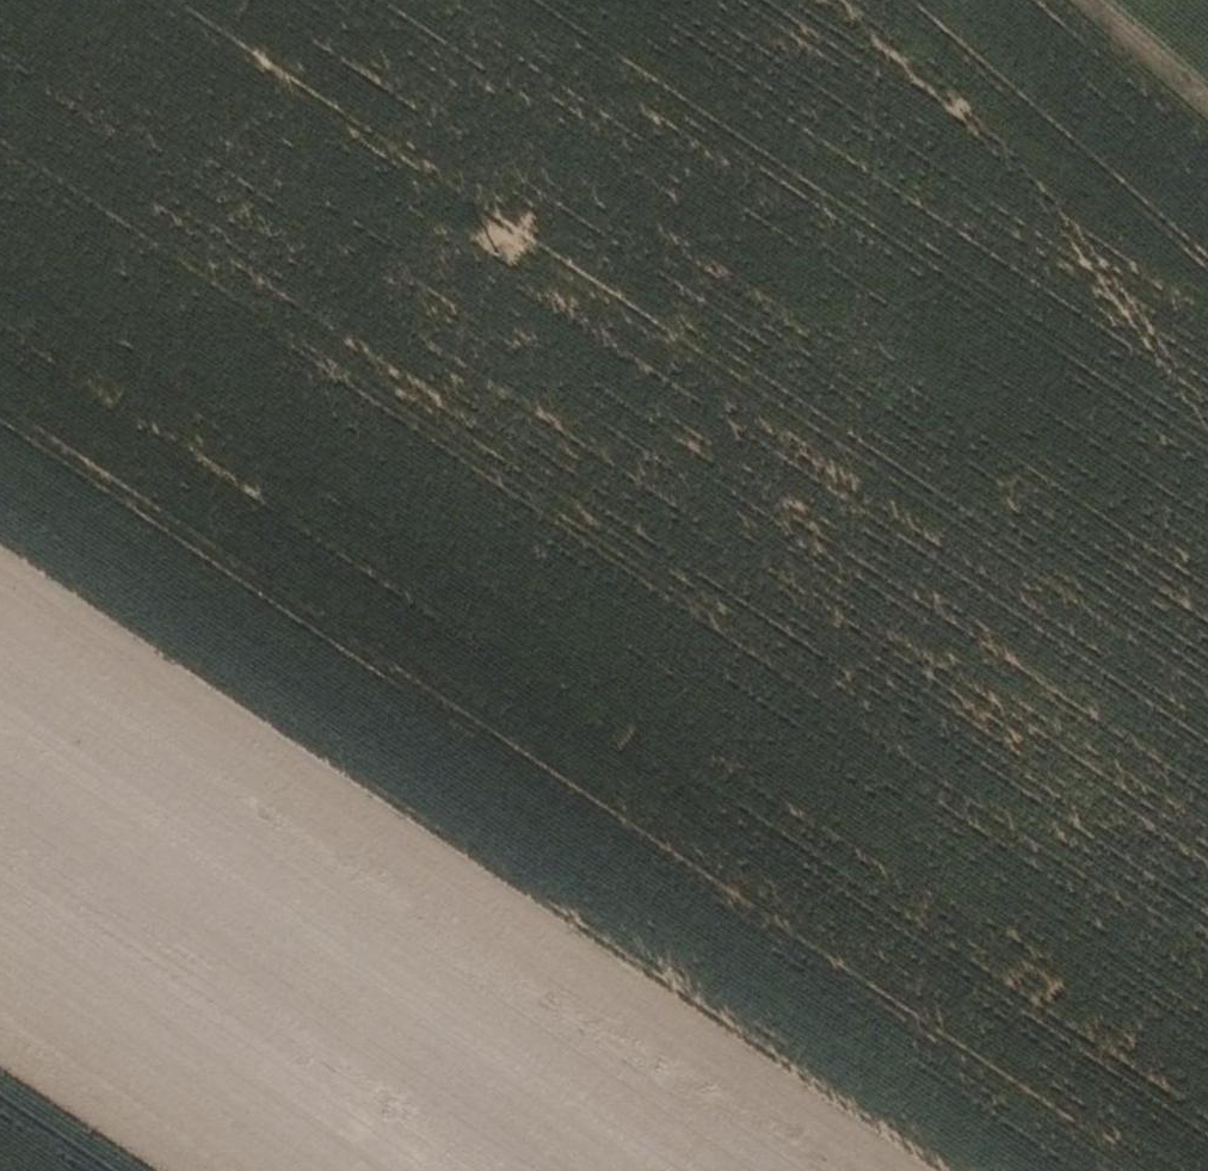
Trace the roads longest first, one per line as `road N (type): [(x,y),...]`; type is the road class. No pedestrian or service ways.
road 1 (track): [(1083,0),(1207,108)]

